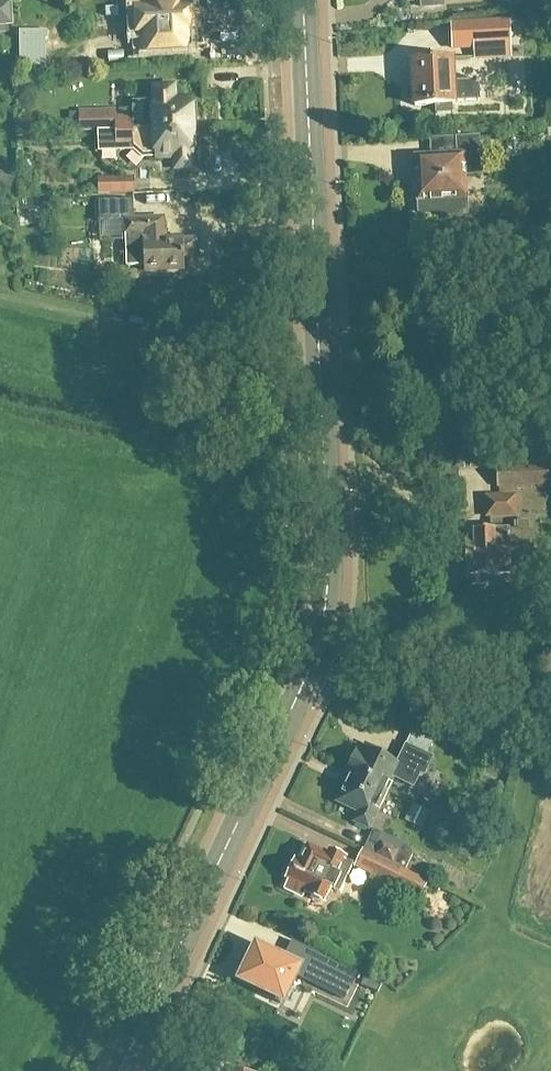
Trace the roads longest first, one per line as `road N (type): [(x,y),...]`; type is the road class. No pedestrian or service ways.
road 1 (primary): [(306,673),(326,603),(325,496),(300,0)]
road 2 (primary): [(117,1070),(306,673)]
road 3 (residential): [(306,673),(550,720)]

